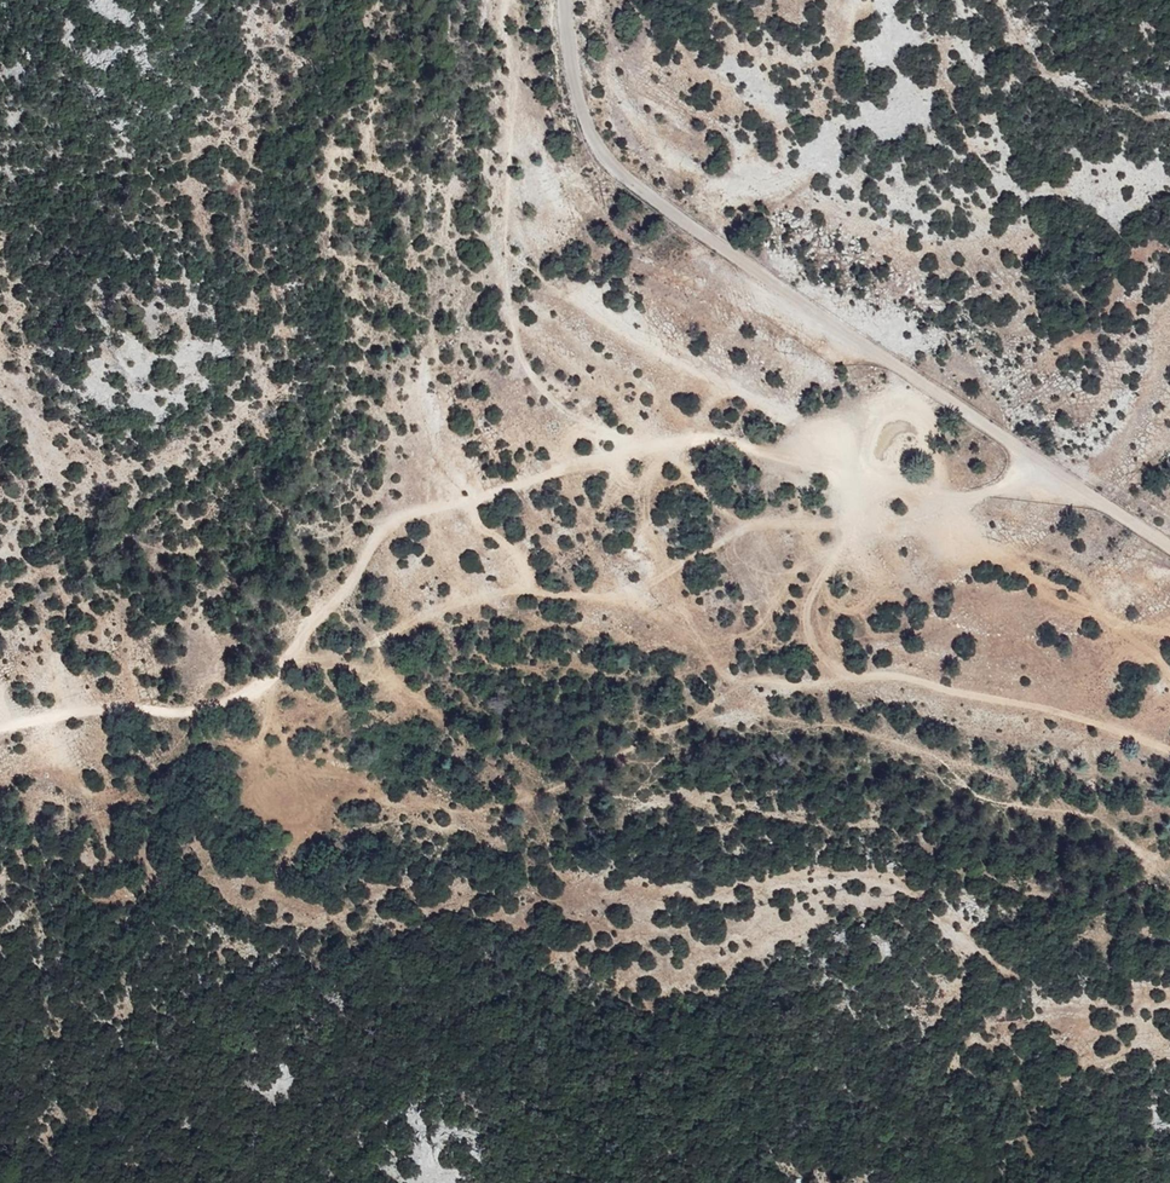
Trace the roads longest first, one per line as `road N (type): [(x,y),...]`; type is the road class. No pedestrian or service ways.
road 1 (track): [(0,728),(107,711),(179,711),(267,687),(388,522),(633,452),(700,440),(944,504),(996,493),(1052,464)]
road 2 (unclassified): [(566,0),(581,104),(595,143),(626,181),(1169,544)]
road 3 (track): [(857,678),(810,687),(738,684),(678,723),(516,802),(459,813),(352,795),(349,770),(268,735),(267,687)]
road 4 (track): [(286,662),(359,650),(455,600),(528,589),(627,602),(746,526),(851,526),(888,494)]
road 5 (track): [(655,448),(566,417),(525,370),(502,297),(520,290),(556,296),(718,389),(700,440)]
road 6 (track): [(851,526),(805,619),(835,670),(857,678),(892,675),(1169,751)]
road 7 (track): [(502,297),(512,112),(505,0)]
road 8 (track): [(1169,678),(1126,632),(1008,560),(944,504)]

